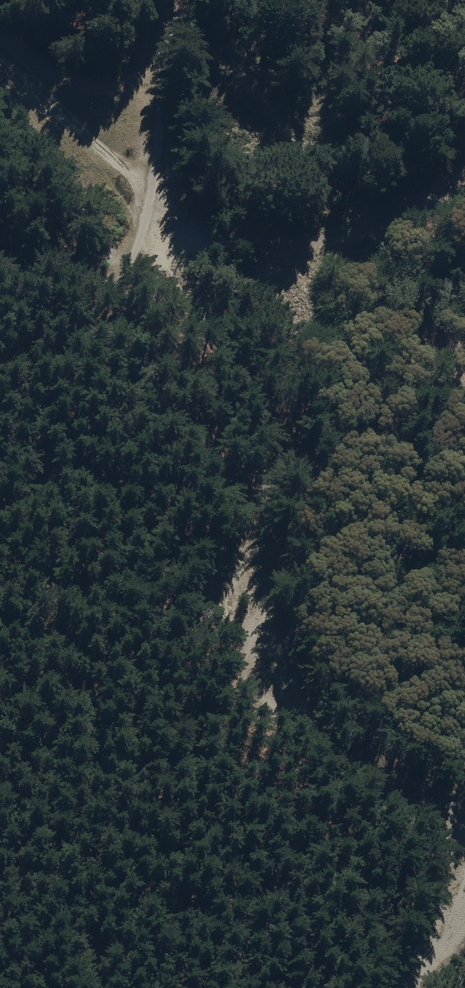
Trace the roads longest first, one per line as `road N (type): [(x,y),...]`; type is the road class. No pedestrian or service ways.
road 1 (track): [(146,223),(258,421),(250,567),(300,711),(464,820)]
road 2 (track): [(0,52),(124,169),(146,223)]
road 3 (track): [(146,223),(61,355),(0,369)]
road 4 (track): [(464,849),(401,987)]

